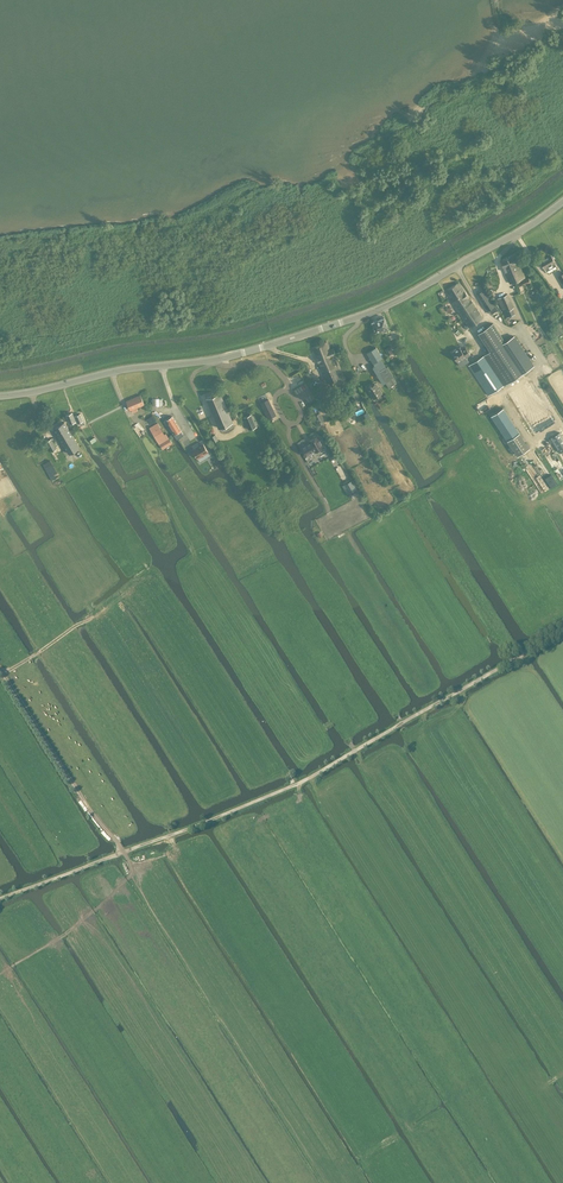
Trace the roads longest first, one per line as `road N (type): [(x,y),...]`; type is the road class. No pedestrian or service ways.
road 1 (tertiary): [(0,397),(212,360),(335,325),(416,291),(562,202)]
road 2 (track): [(124,853),(313,776),(562,631)]
road 3 (track): [(294,785),(68,459)]
road 4 (track): [(124,853),(0,669)]
road 5 (track): [(0,899),(124,853)]

